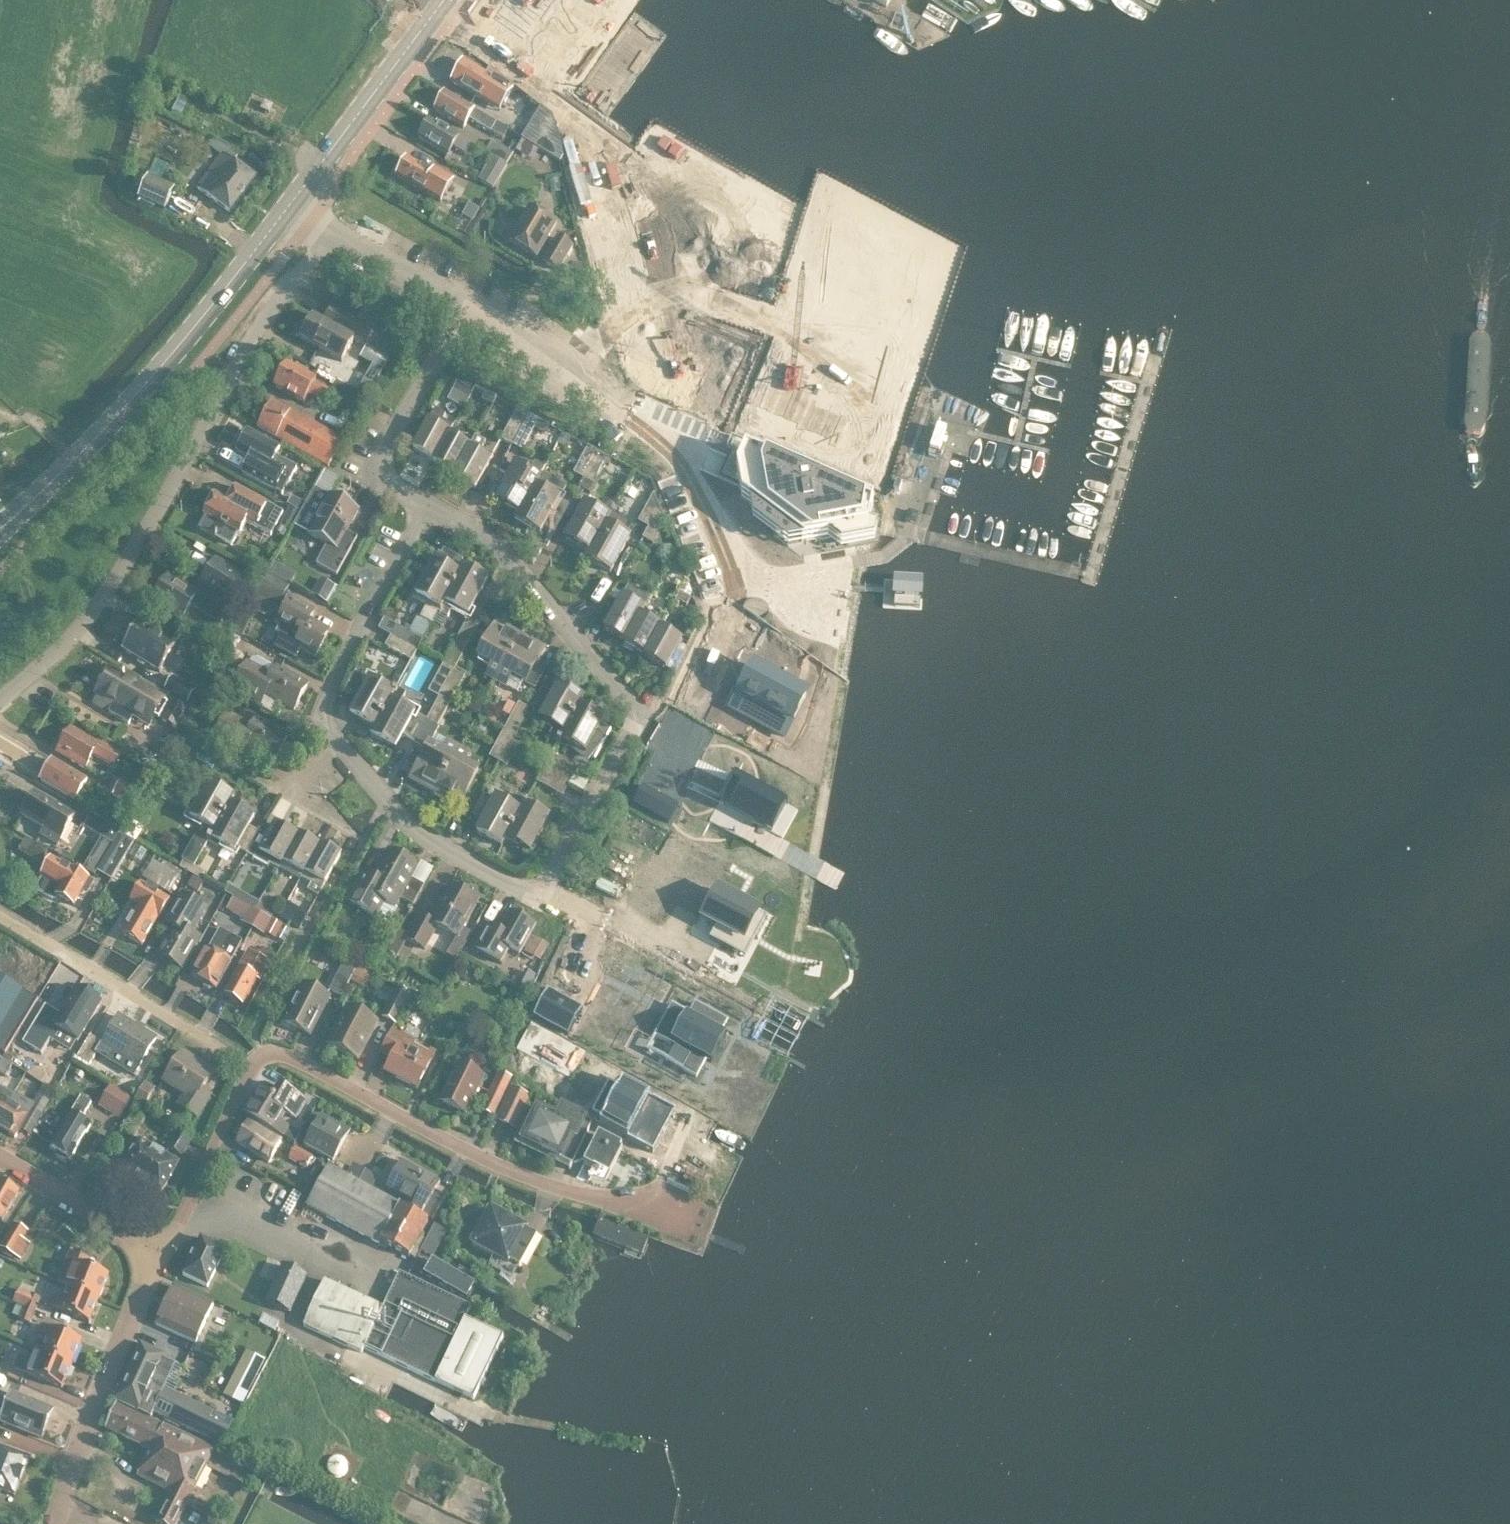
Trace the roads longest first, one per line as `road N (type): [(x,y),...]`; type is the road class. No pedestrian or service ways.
road 1 (residential): [(430,504),(480,532),(627,707),(634,727),(543,891),(510,890),(431,843),(326,728),(330,692)]
road 2 (residential): [(0,696),(77,631),(134,552),(243,355),(334,232)]
road 3 (residential): [(678,1226),(493,1164),(281,1053),(252,1065)]
road 4 (tertiary): [(0,528),(141,389),(290,203)]
road 5 (residential): [(252,1065),(0,913)]
road 6 (residential): [(57,1523),(161,1251)]
road 7 (tertiary): [(290,203),(443,0)]
road 8 (residential): [(430,504),(379,475),(377,465),(467,309)]
road 9 (residential): [(330,692),(430,504)]
road 10 (residential): [(161,1251),(252,1065)]
road 11 (residential): [(631,412),(467,309)]
road 12 (residential): [(161,1251),(0,1157)]
road 13 (residential): [(467,309),(334,232)]

